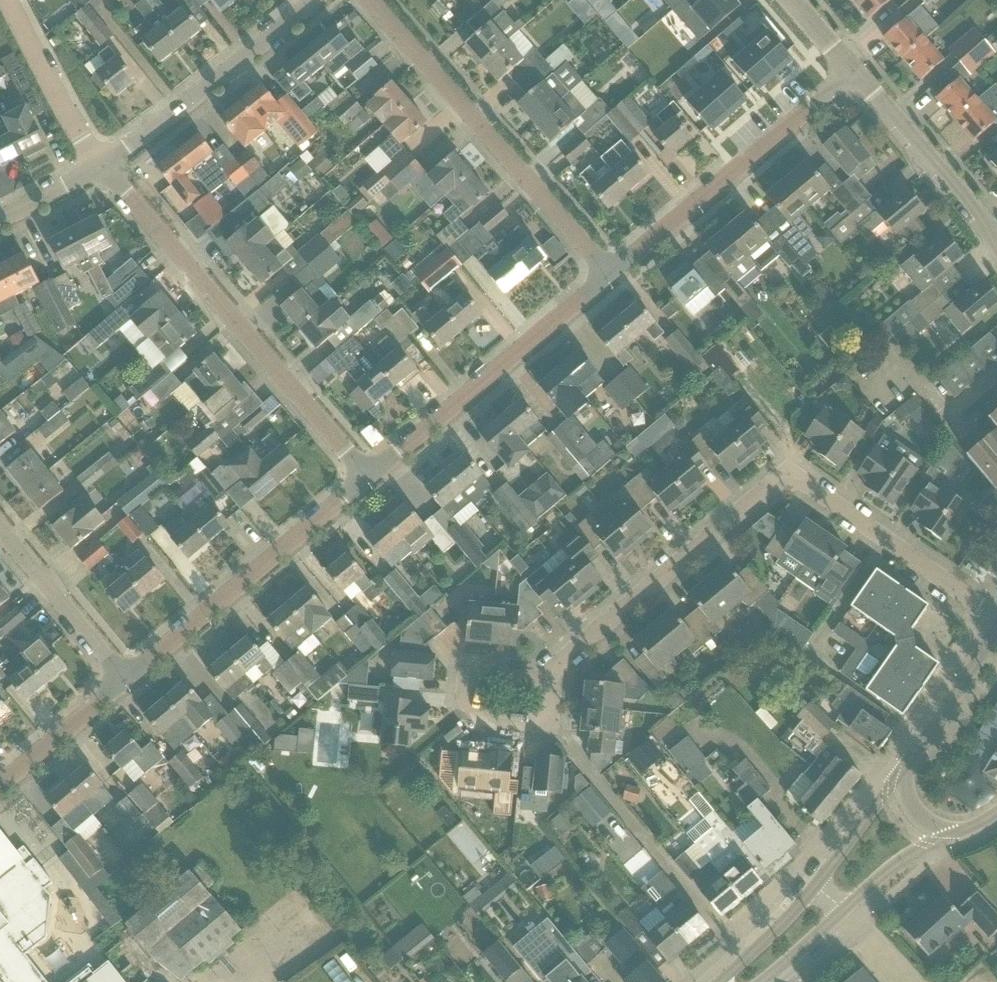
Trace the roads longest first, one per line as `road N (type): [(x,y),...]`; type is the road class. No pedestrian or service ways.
road 1 (residential): [(996,615),(789,474),(550,676)]
road 2 (residential): [(366,479),(107,170)]
road 3 (residential): [(609,276),(365,0)]
road 4 (residential): [(609,276),(852,71)]
road 5 (residential): [(366,479),(609,276)]
road 6 (residential): [(124,682),(366,479)]
road 7 (primary): [(906,768),(813,888),(724,981)]
road 8 (residential): [(107,170),(312,0)]
road 9 (primary): [(763,981),(889,872),(957,833)]
road 10 (residential): [(996,247),(957,185),(852,71)]
road 11 (residential): [(550,676),(547,724),(482,722),(465,689),(483,672),(517,673)]
road 12 (residential): [(107,170),(3,0)]
road 13 (residential): [(124,682),(0,530)]
road 14 (primary): [(996,625),(906,768)]
road 15 (residential): [(0,785),(124,682)]
road 16 (residential): [(893,366),(943,408),(996,374)]

